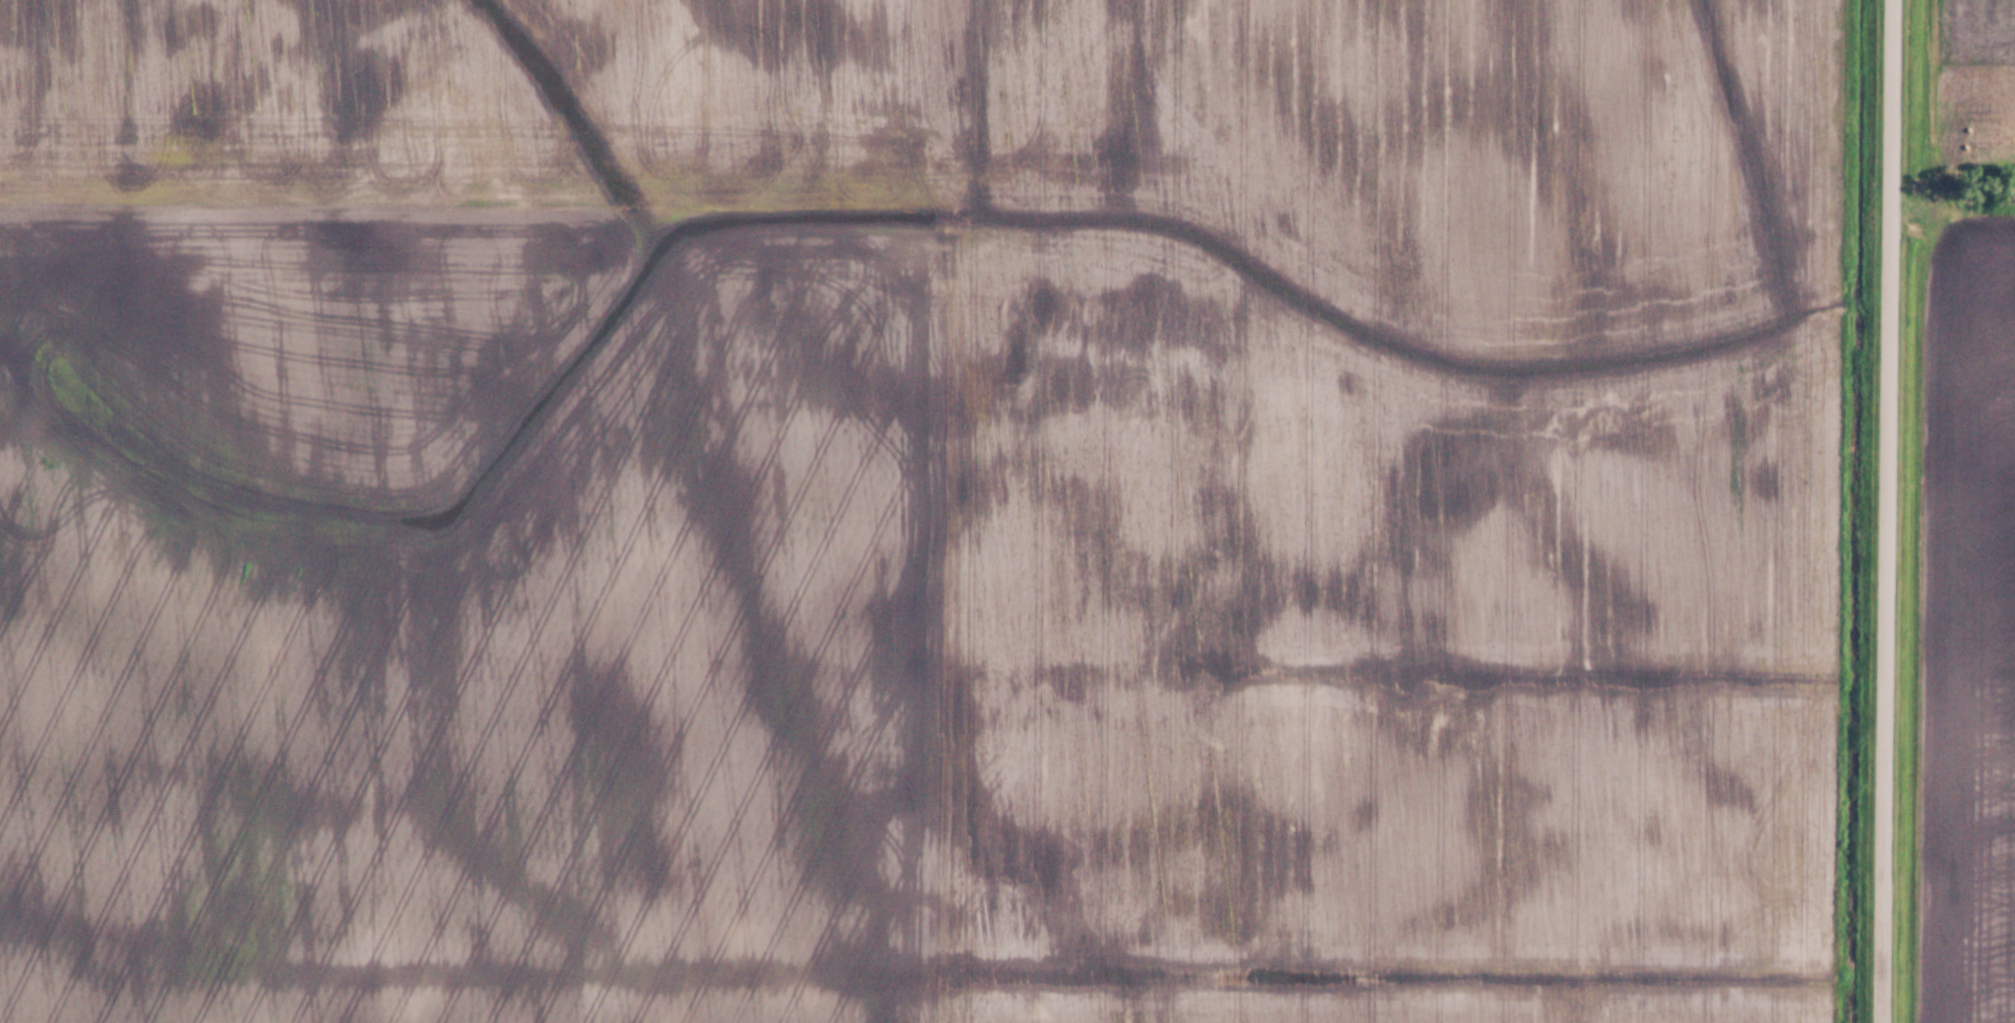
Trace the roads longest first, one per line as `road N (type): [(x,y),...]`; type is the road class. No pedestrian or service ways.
road 1 (residential): [(1884,1022),(1895,0)]

